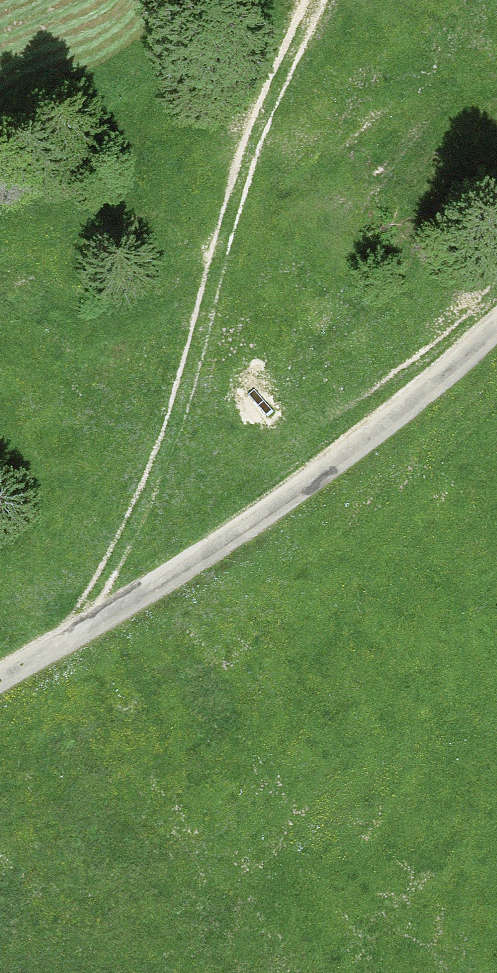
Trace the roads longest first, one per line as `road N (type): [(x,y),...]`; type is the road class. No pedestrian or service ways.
road 1 (track): [(75,635),(160,463),(256,134),(317,0)]
road 2 (track): [(0,678),(250,523),(496,325)]

